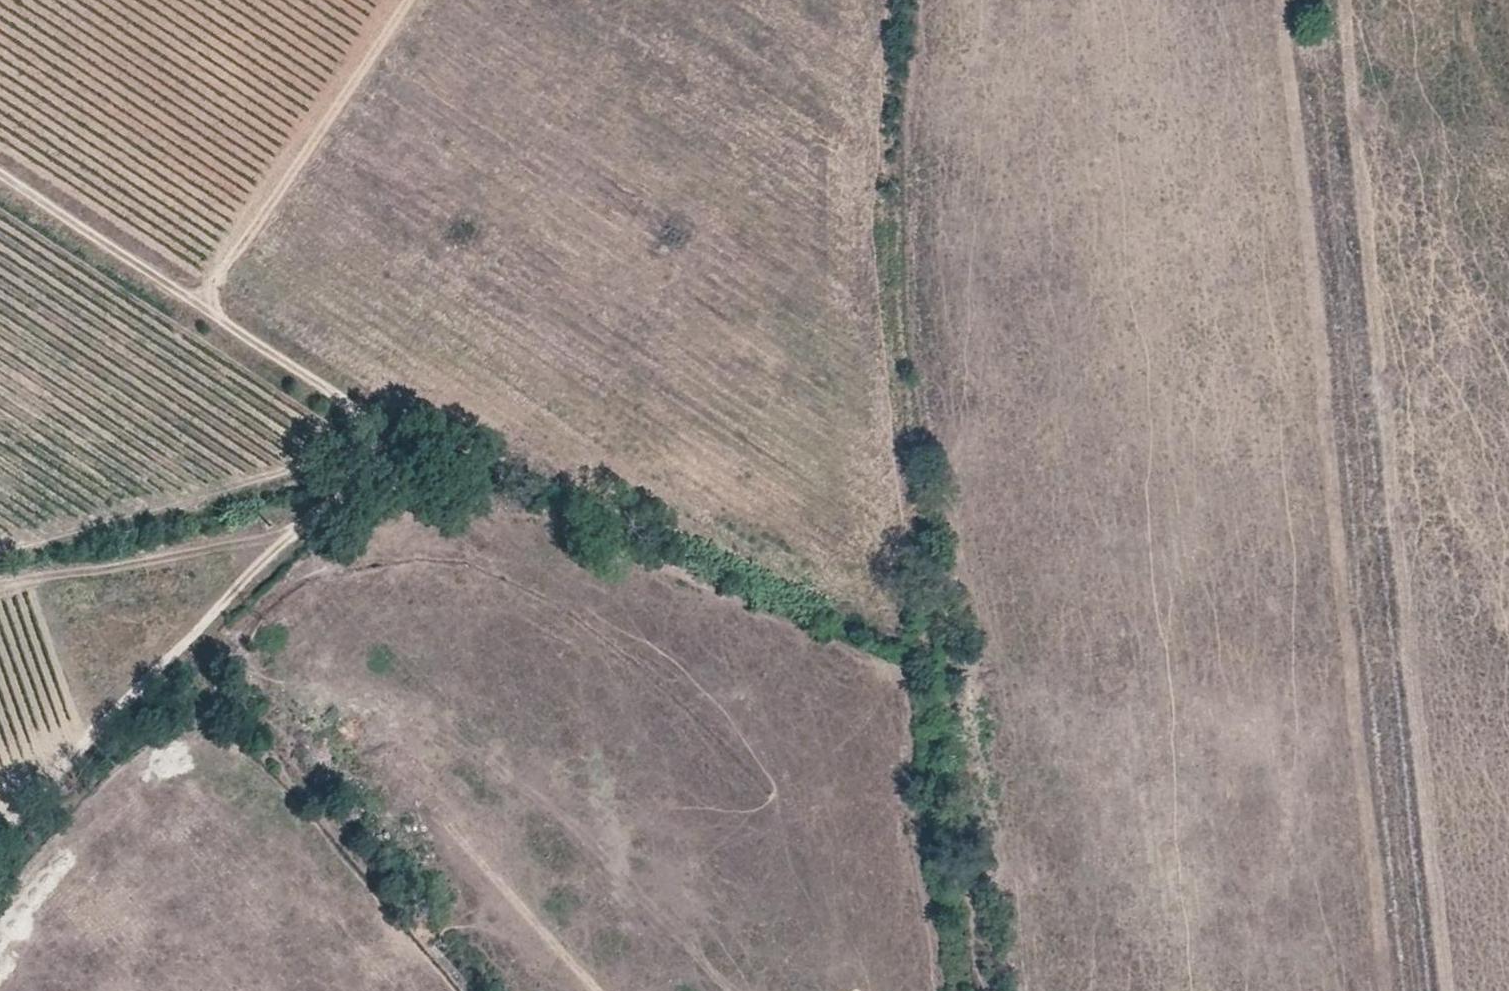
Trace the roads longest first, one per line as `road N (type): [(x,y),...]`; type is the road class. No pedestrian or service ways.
road 1 (track): [(0,810),(169,636),(321,495),(346,448)]
road 2 (track): [(215,315),(212,274),(274,159),(319,108),(391,0)]
road 3 (track): [(215,315),(0,174)]
road 4 (track): [(346,448),(346,416),(215,315)]

